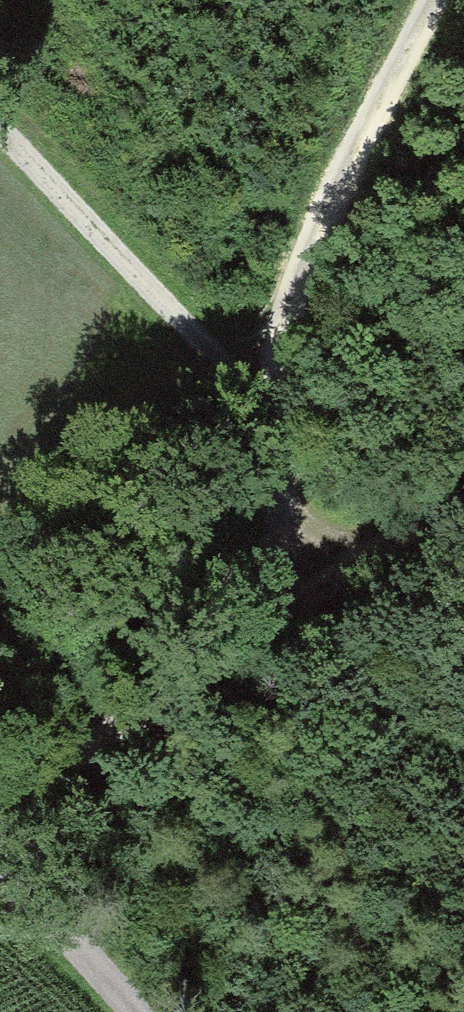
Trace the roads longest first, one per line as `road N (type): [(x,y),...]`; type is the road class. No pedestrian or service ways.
road 1 (track): [(463,498),(0,801)]
road 2 (track): [(431,0),(301,257),(250,398)]
road 3 (track): [(250,398),(0,108)]
road 4 (track): [(250,398),(278,464),(253,635)]
road 5 (track): [(0,849),(136,1011)]

